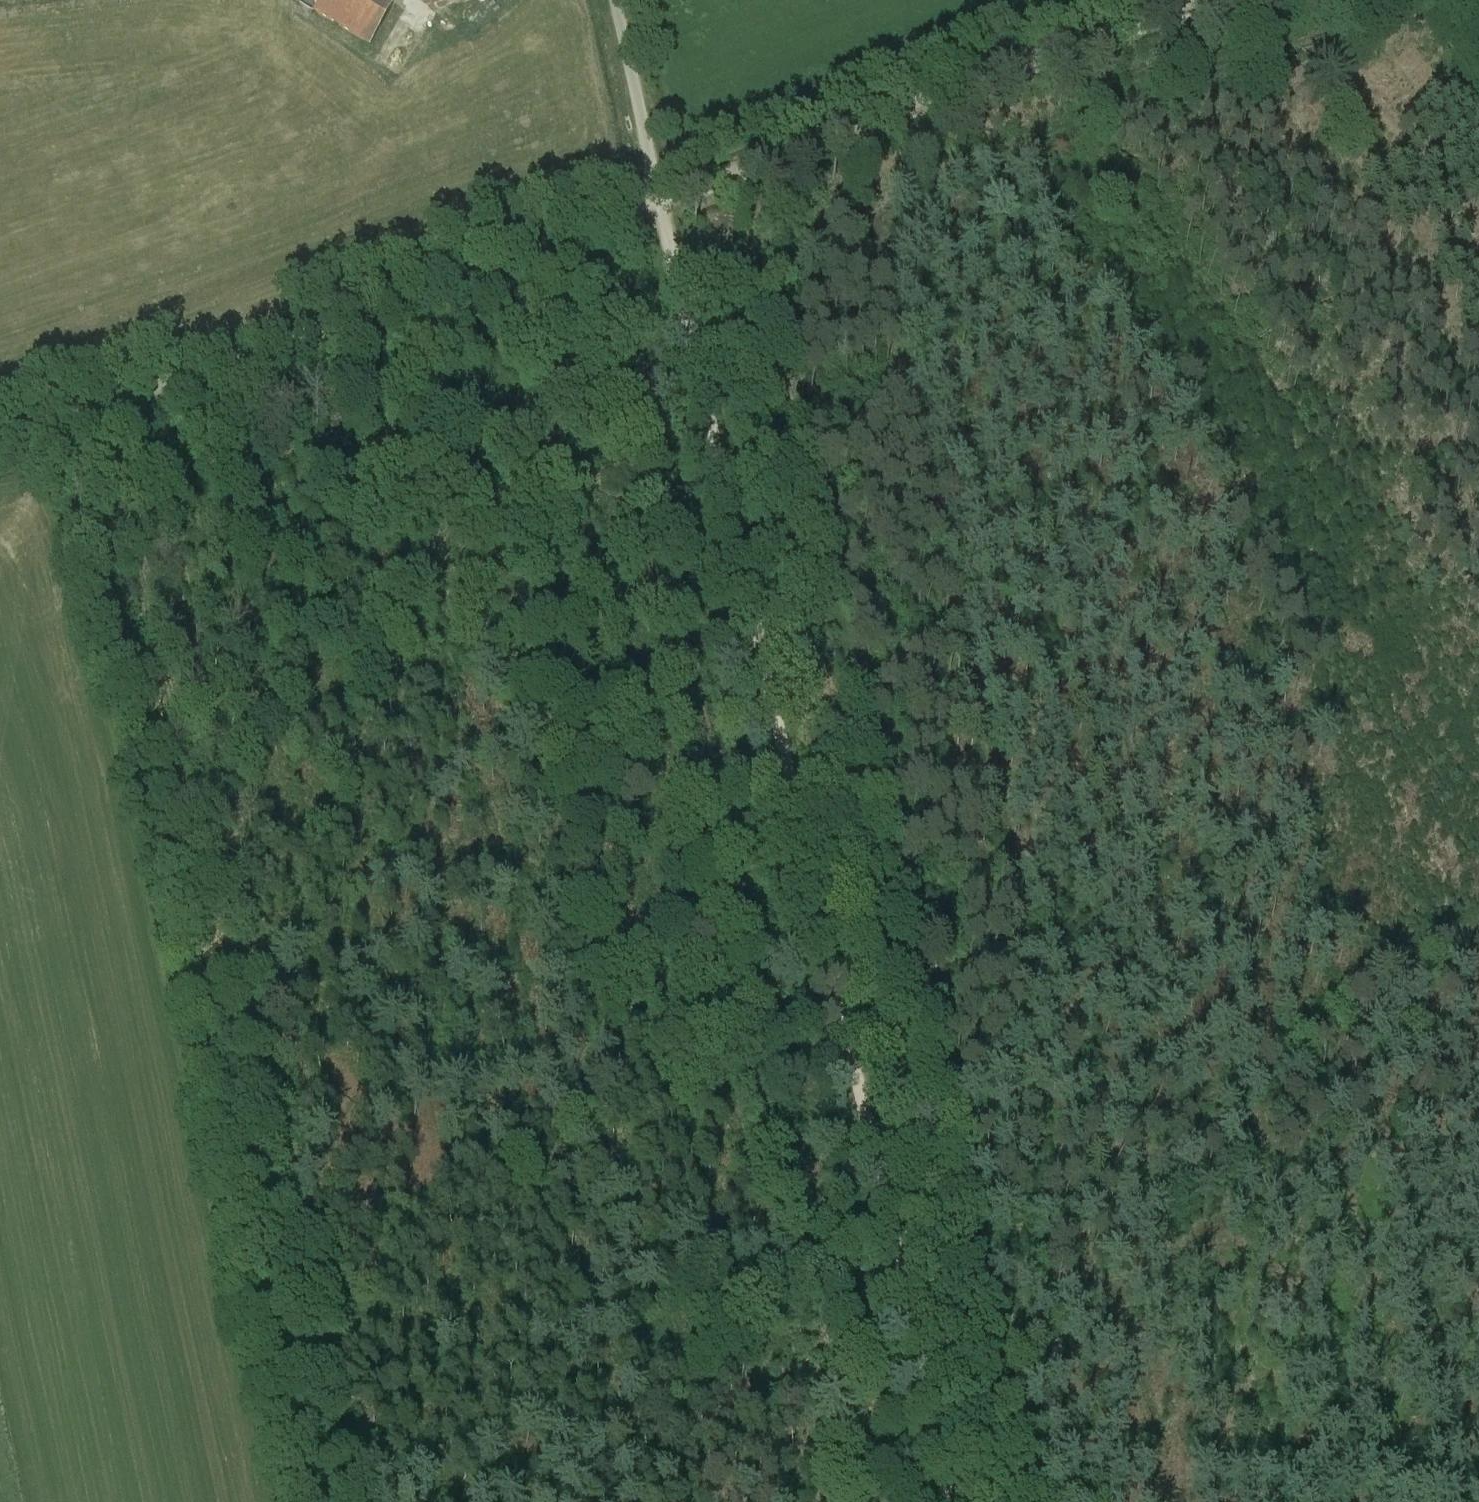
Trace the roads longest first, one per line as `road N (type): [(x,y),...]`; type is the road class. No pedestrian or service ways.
road 1 (unclassified): [(955,1501),(615,0)]
road 2 (track): [(18,441),(1206,0)]

